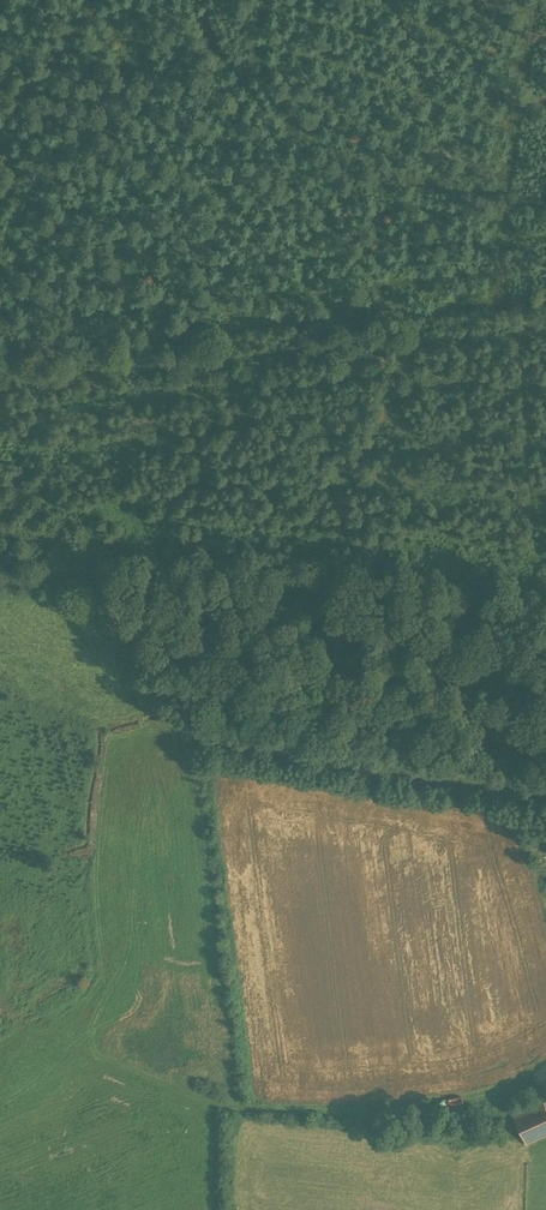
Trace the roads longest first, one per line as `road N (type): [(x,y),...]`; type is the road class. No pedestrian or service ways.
road 1 (track): [(534,0),(504,234)]

